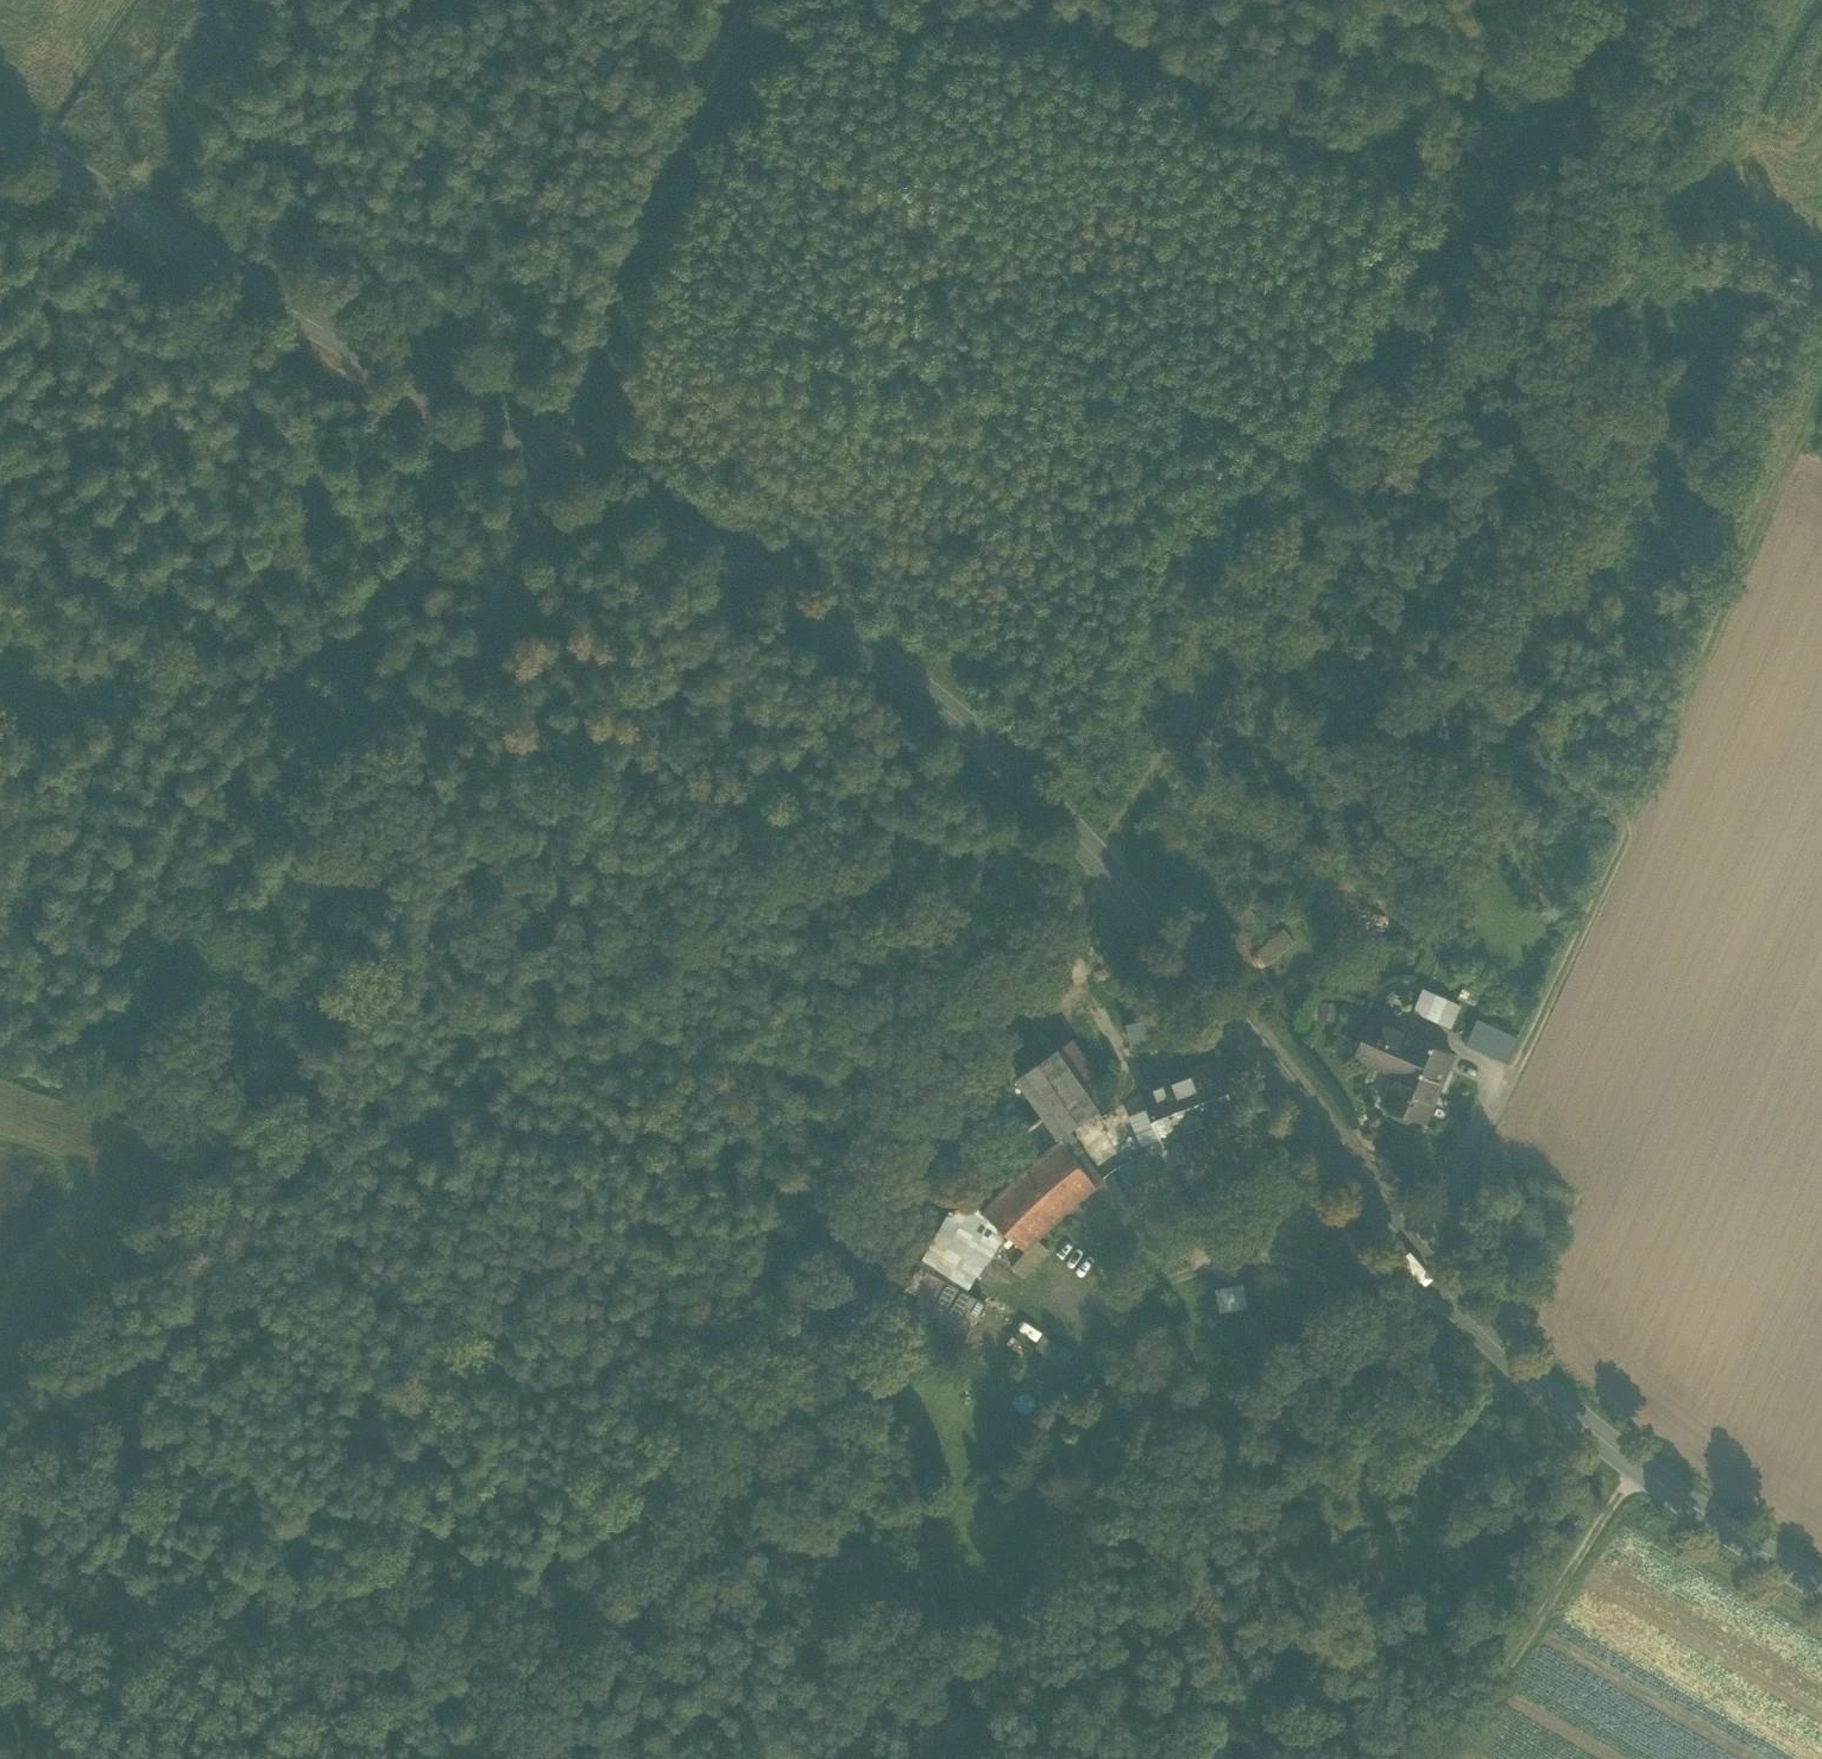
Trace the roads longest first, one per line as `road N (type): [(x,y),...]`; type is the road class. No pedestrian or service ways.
road 1 (tertiary): [(0,125),(174,240),(432,393),(787,590),(954,713),(1105,864),(1447,1287),(1631,1456),(1821,1580)]
road 2 (track): [(1624,0),(565,1758)]
road 3 (track): [(1418,1254),(1447,1216),(1821,391)]
road 4 (track): [(1429,1758),(1513,1648),(1631,1456)]
road 5 (track): [(1113,1298),(1213,1257),(1258,1248),(1303,1258),(1378,1293),(1447,1287)]
road 6 (track): [(0,1051),(204,1118)]

